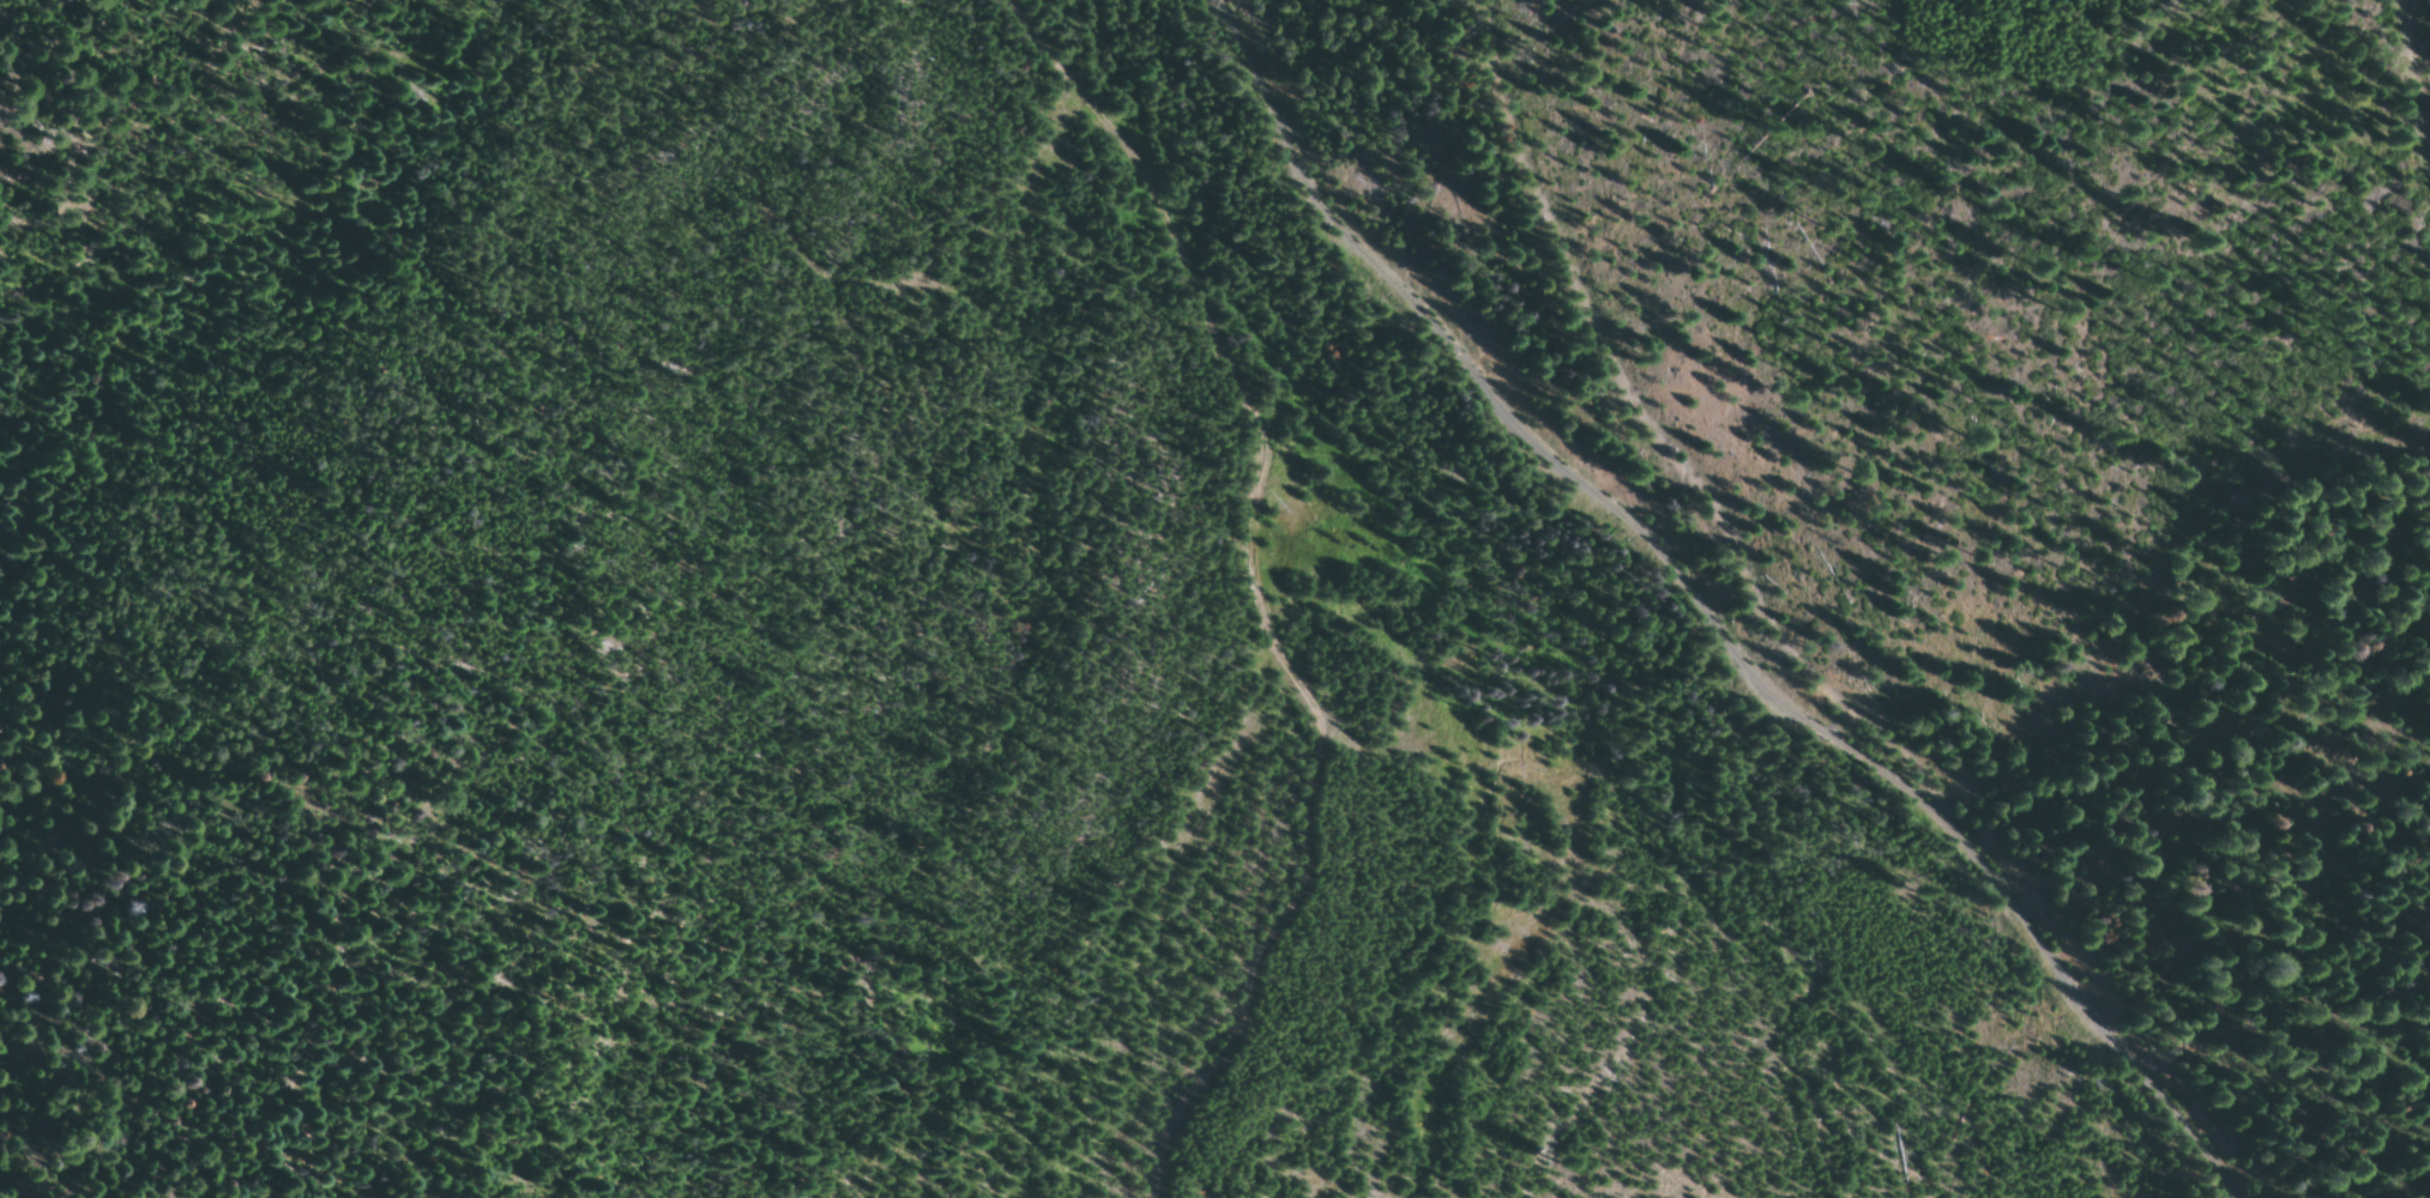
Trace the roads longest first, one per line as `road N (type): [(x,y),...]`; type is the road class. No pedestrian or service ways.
road 1 (track): [(2429,361),(2406,272),(2405,164),(2429,83)]

